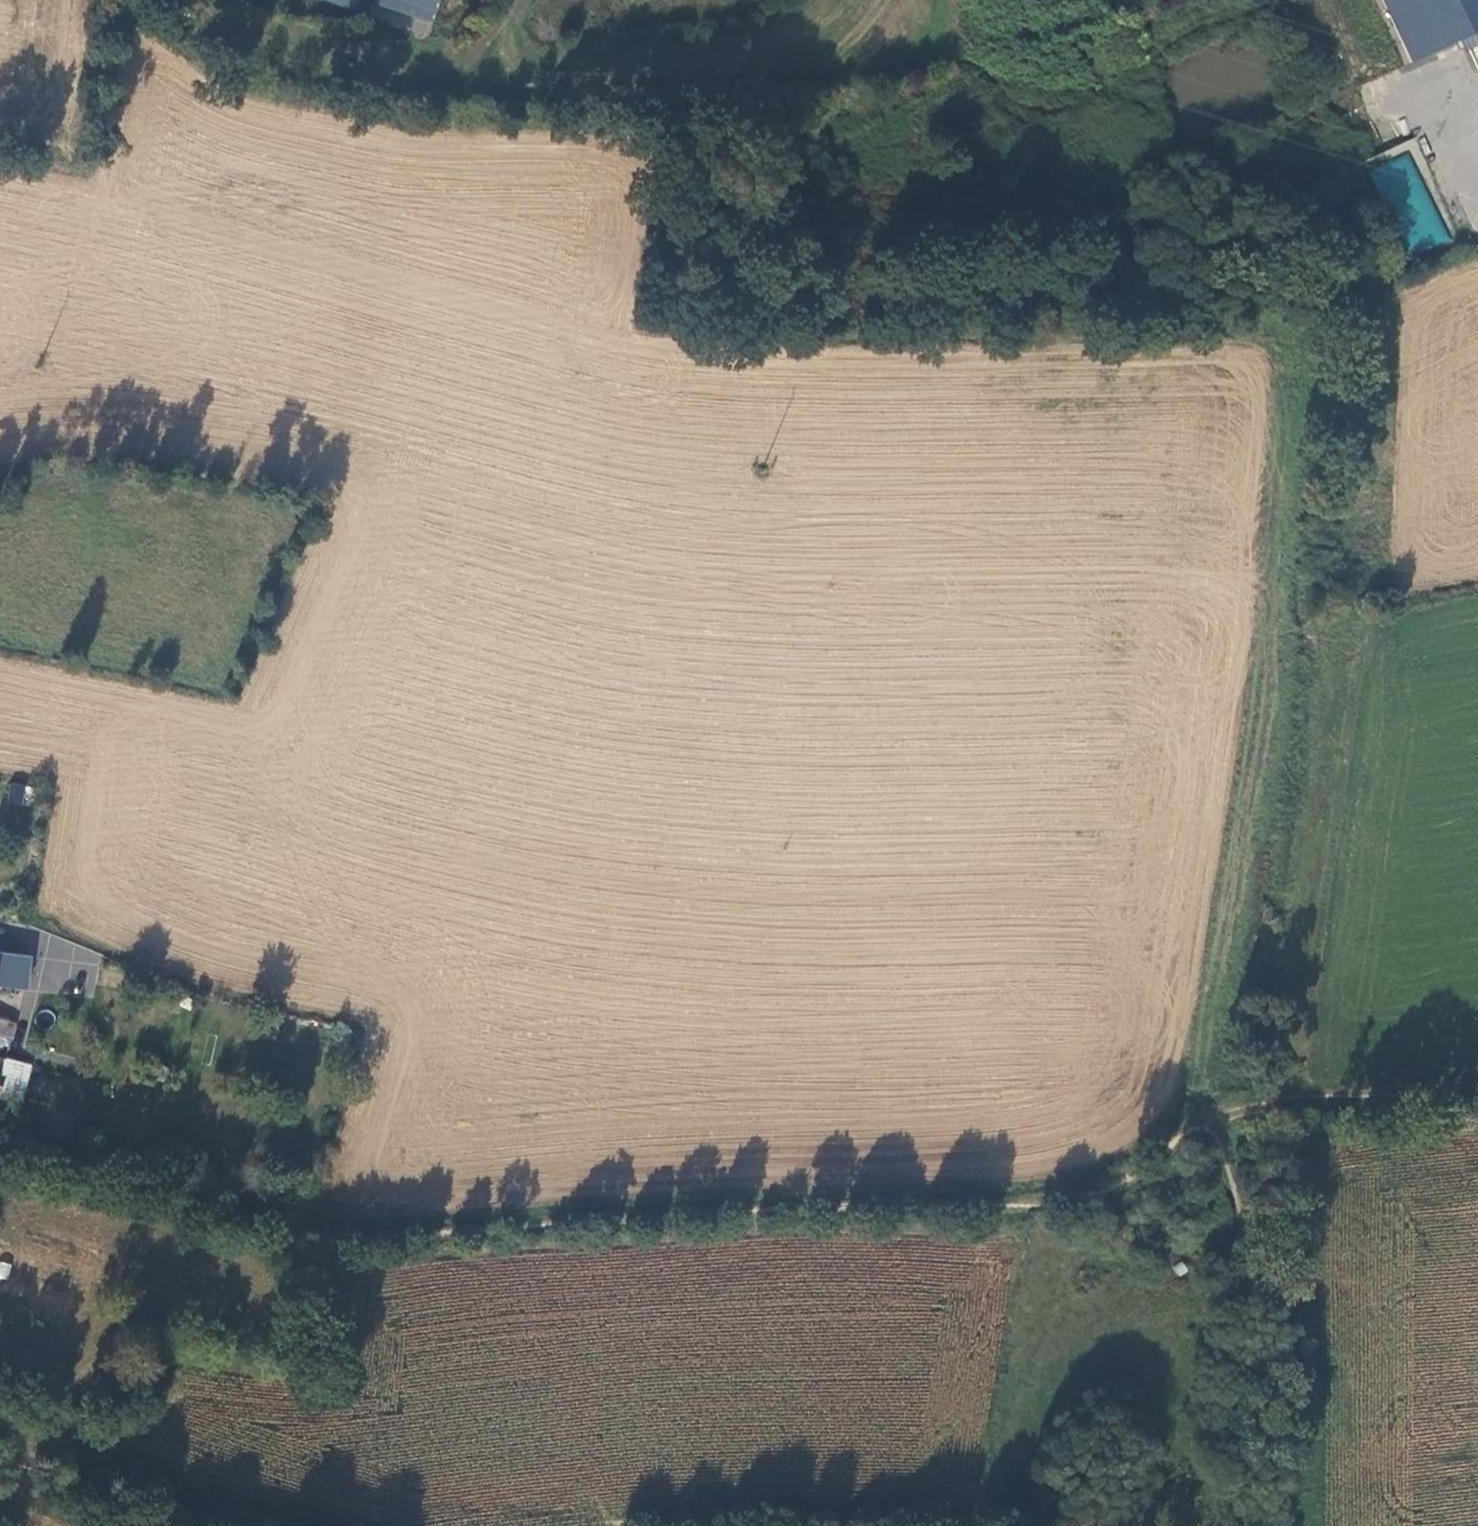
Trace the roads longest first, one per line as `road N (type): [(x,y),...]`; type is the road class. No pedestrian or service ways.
road 1 (track): [(1160,1177),(1084,1200),(280,1231),(110,1169),(0,1164)]
road 2 (track): [(1477,1098),(1280,1103),(1230,1116),(1160,1177)]

